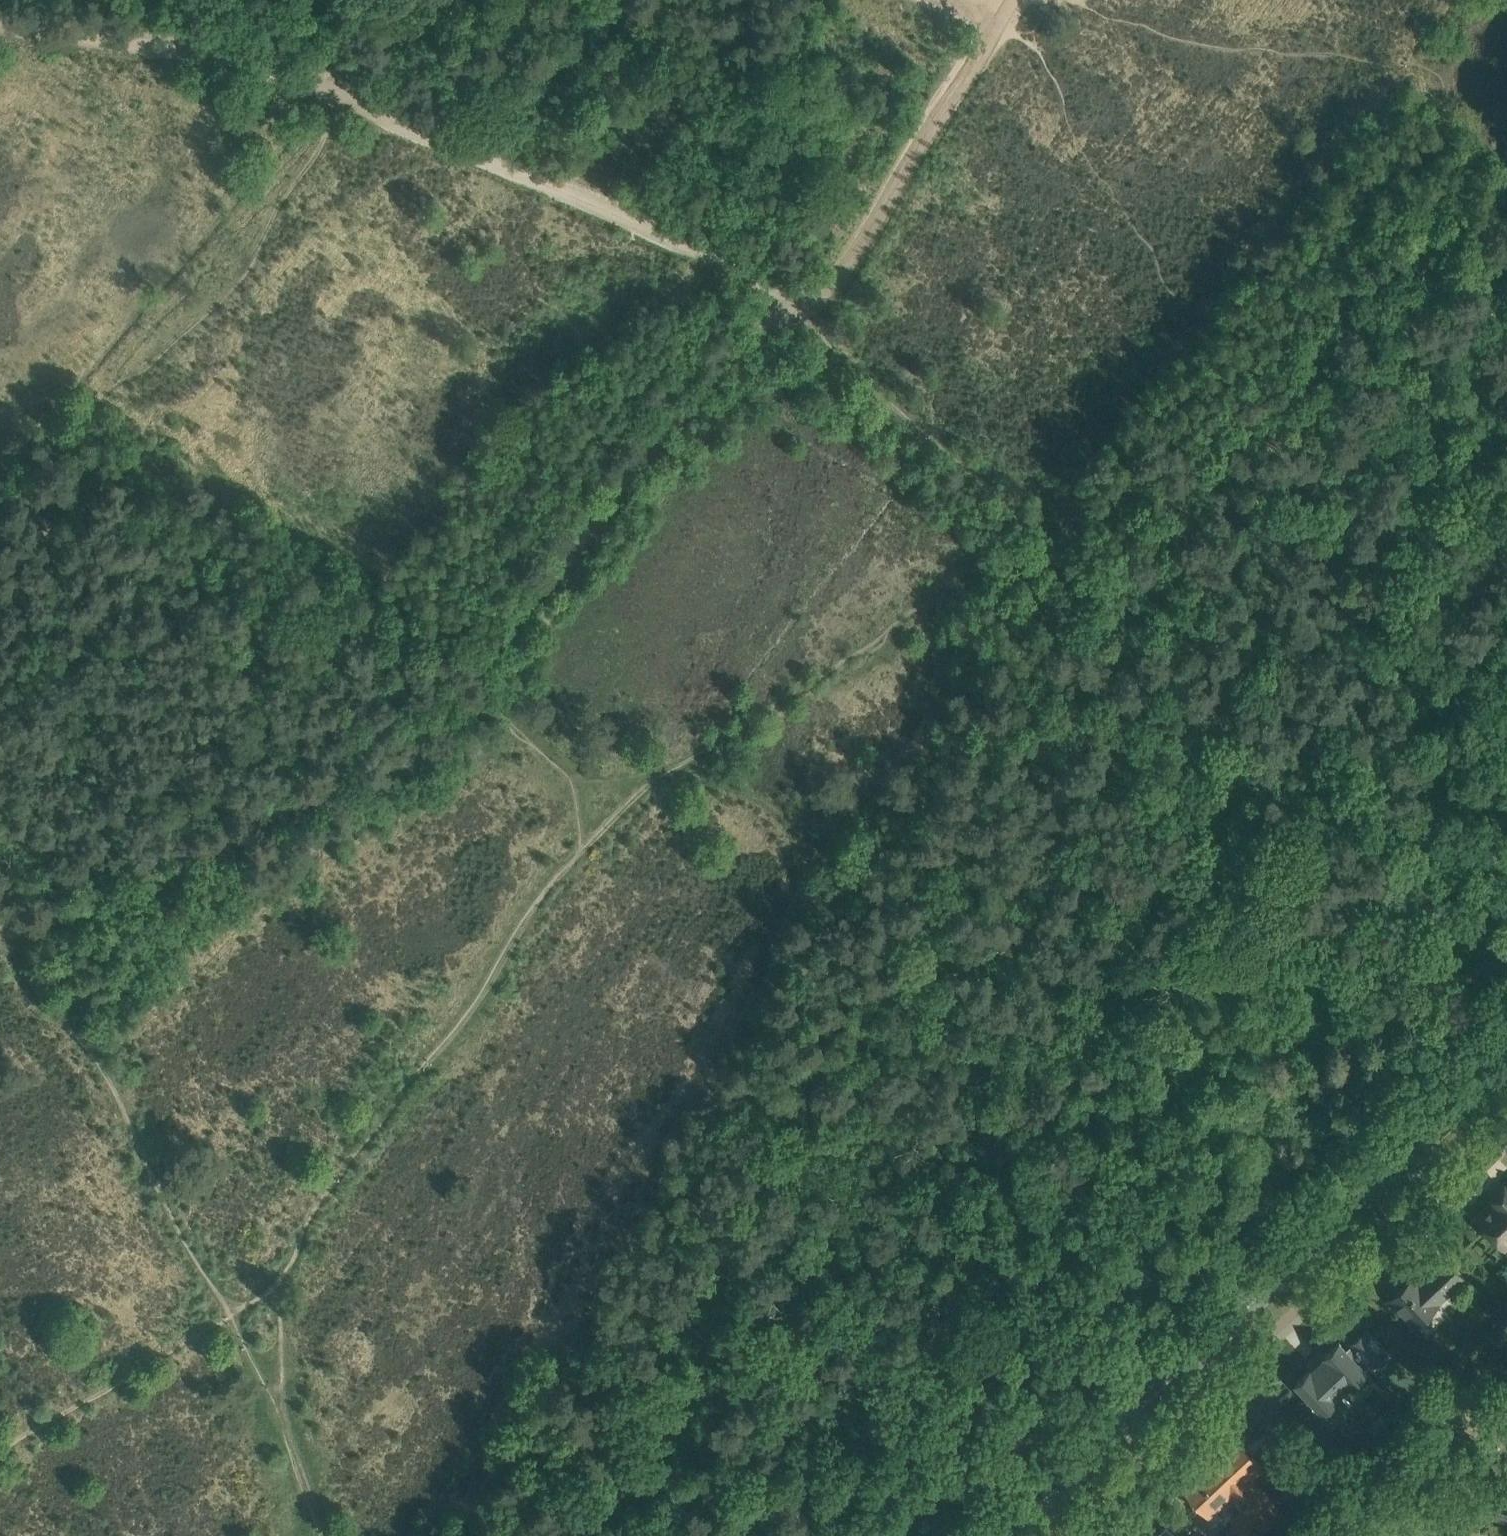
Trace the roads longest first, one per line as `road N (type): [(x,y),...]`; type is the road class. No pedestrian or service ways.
road 1 (track): [(997,0),(831,294),(815,302),(337,82),(240,57),(0,24)]
road 2 (track): [(0,927),(96,910),(213,861),(397,752),(789,295)]
road 3 (tertiary): [(1005,1535),(1506,1062)]

